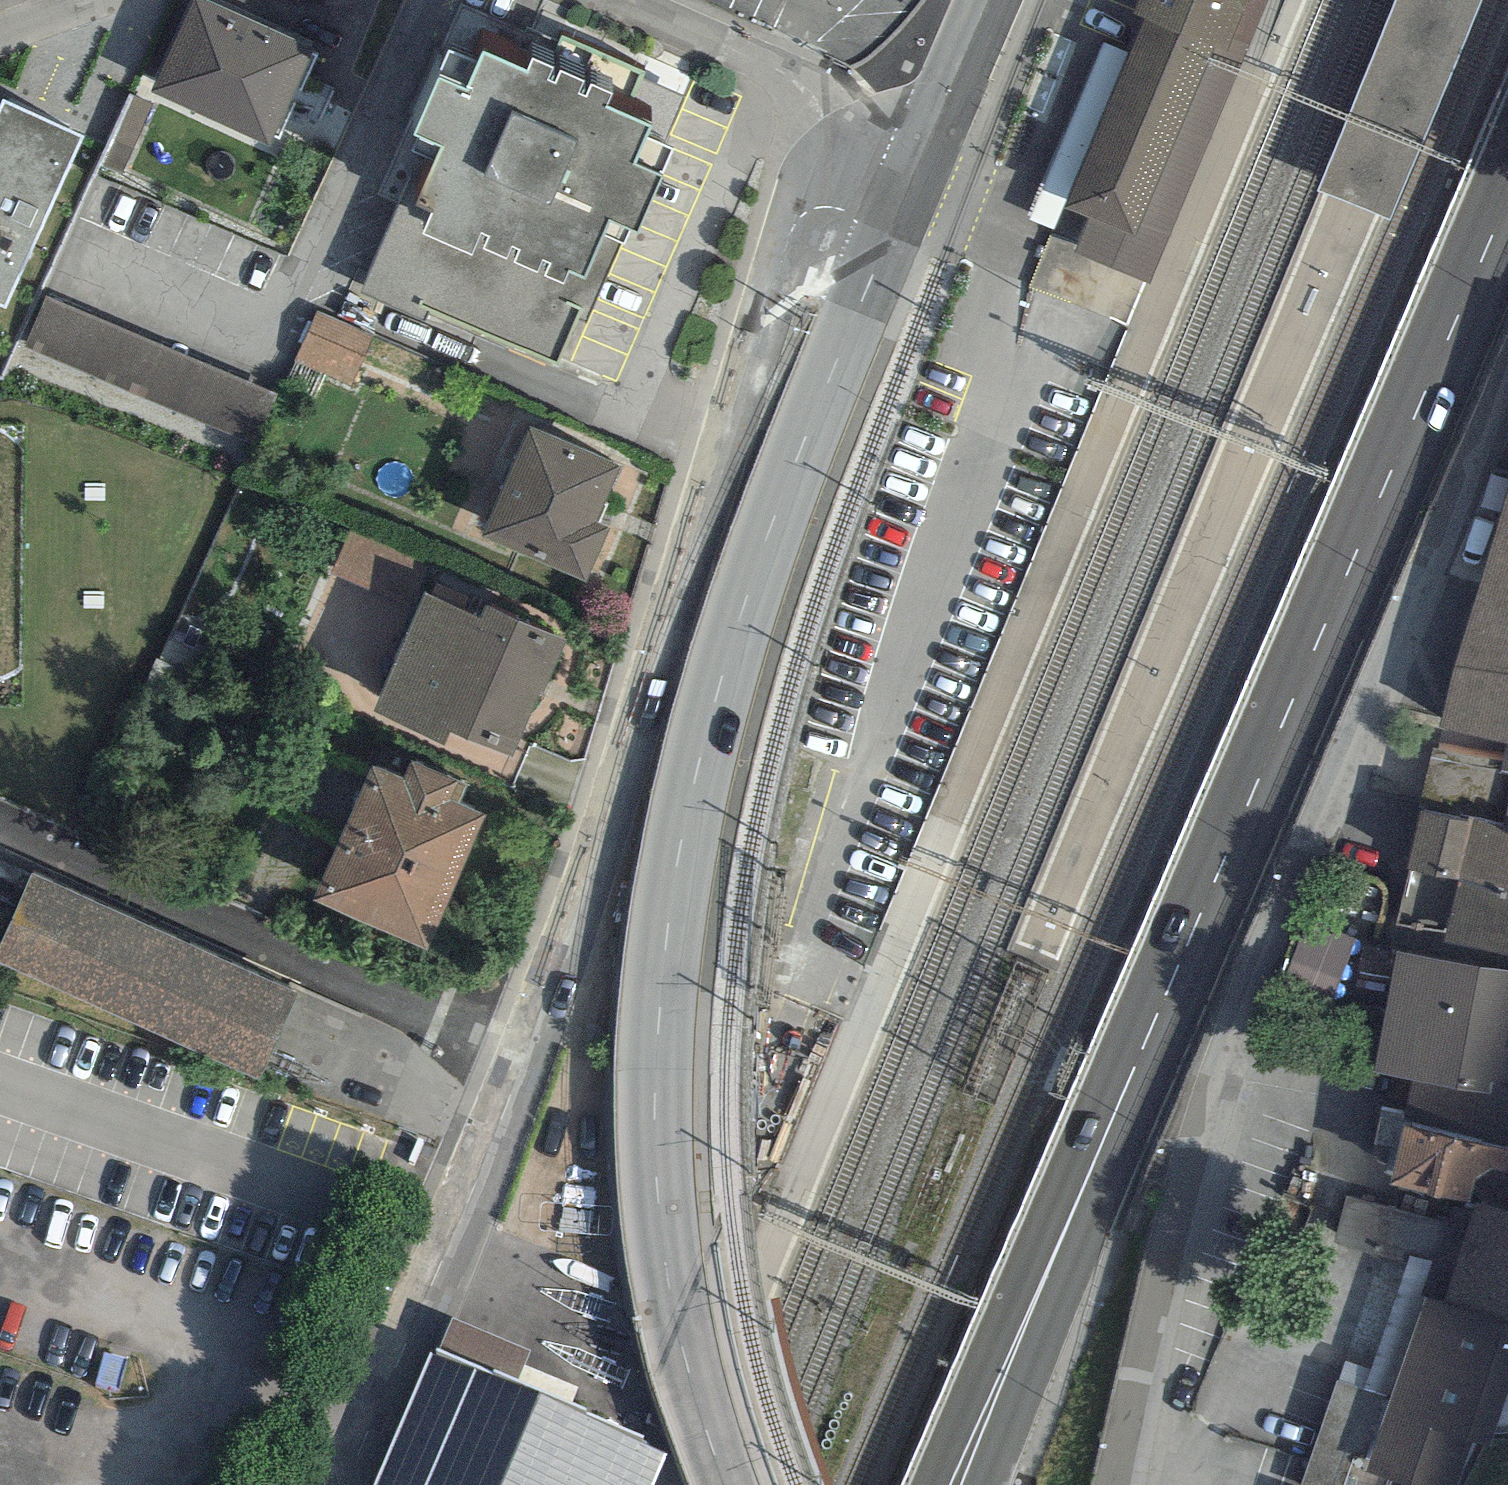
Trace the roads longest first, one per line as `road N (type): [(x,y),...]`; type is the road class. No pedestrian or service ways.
road 1 (primary): [(956,1484),(1507,194)]
road 2 (tertiary): [(726,1484),(677,1324),(658,1190),(654,1106),(670,917),(706,730),(739,616),(892,229)]
road 3 (unclassified): [(1116,1484),(1168,1238),(1227,1039),(1507,375)]
road 4 (residential): [(526,1062),(792,232),(805,214),(828,207)]
road 5 (residential): [(526,1062),(0,823)]
road 6 (residential): [(345,1484),(526,1062)]
road 7 (residential): [(828,207),(825,126),(801,83),(619,0)]
road 8 (tertiary): [(892,229),(989,0)]

